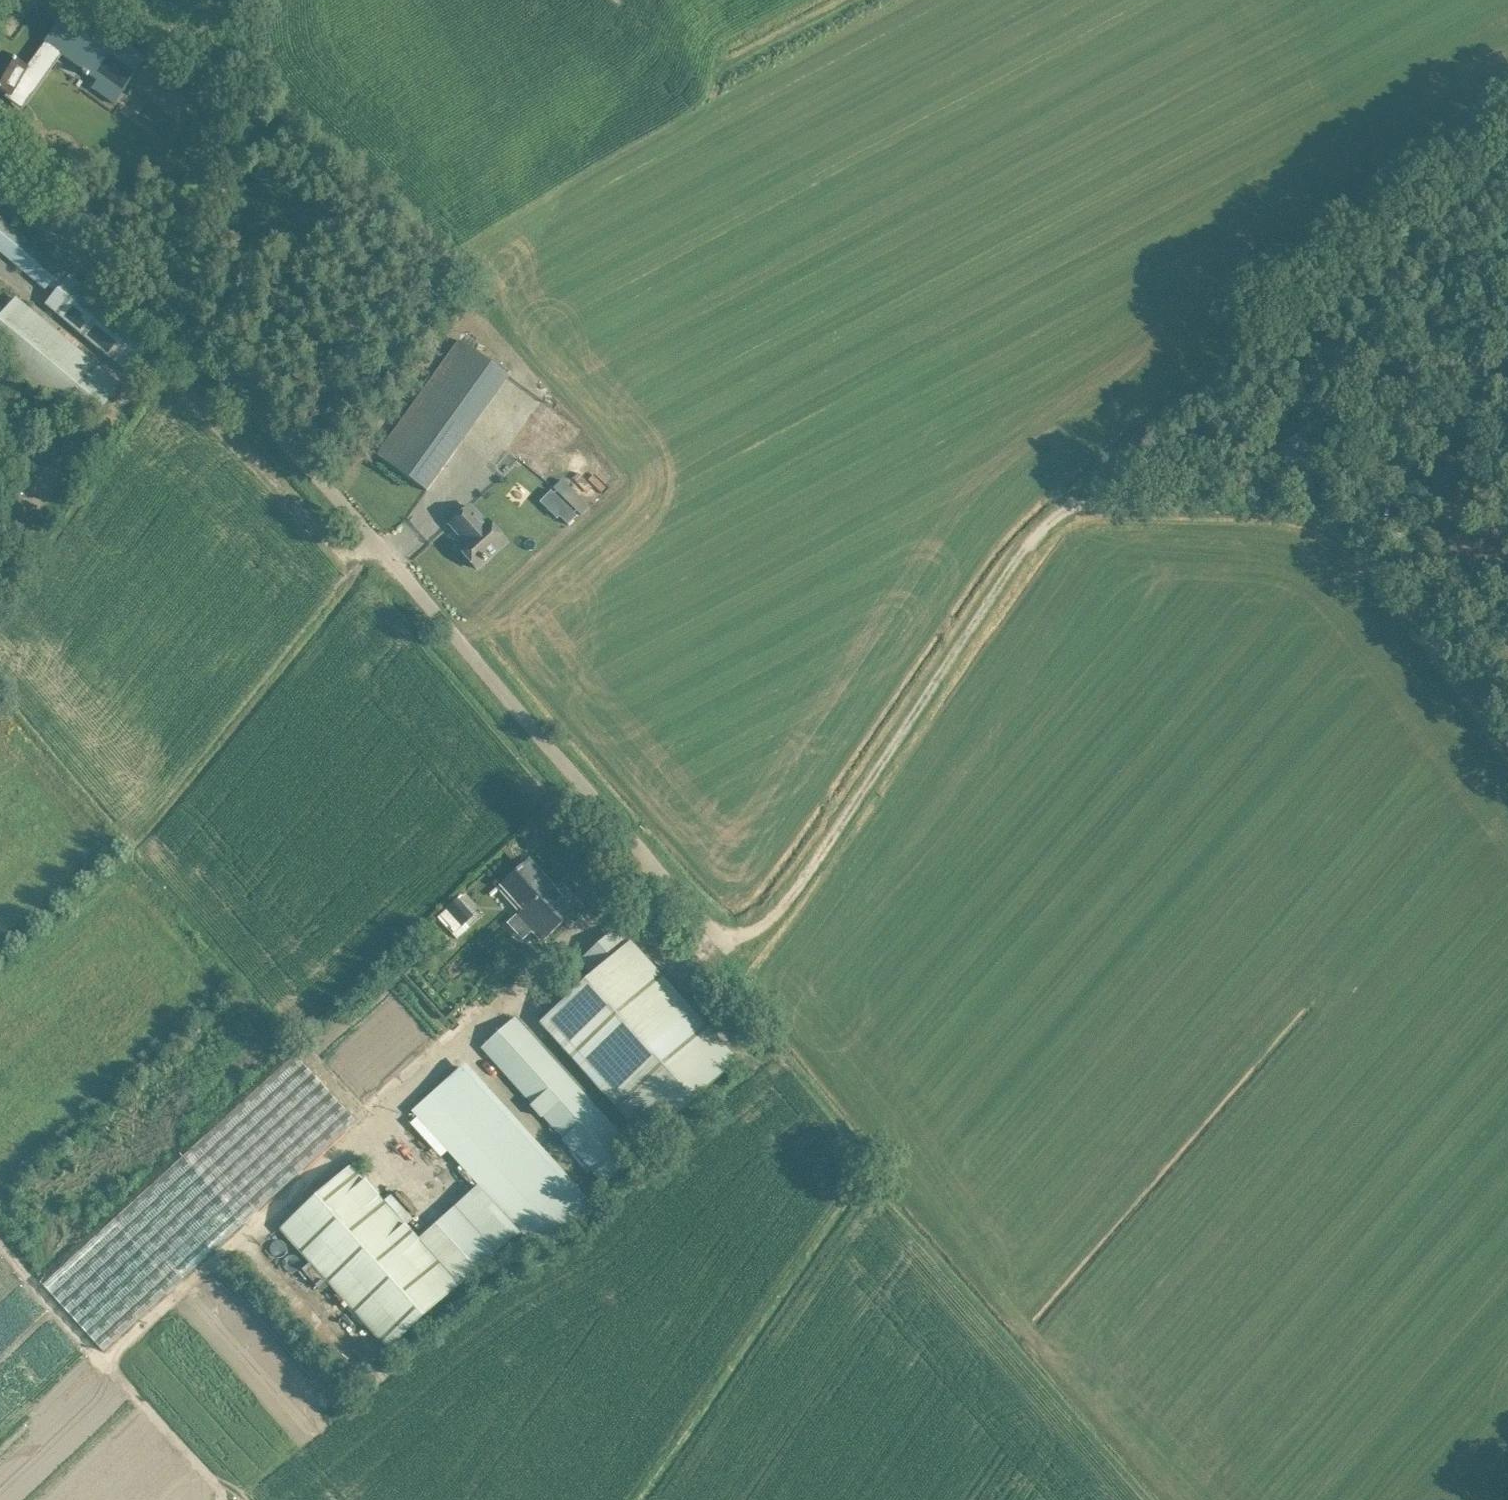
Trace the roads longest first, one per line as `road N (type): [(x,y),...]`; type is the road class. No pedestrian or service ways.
road 1 (unclassified): [(717,933),(407,574),(201,354),(0,197)]

